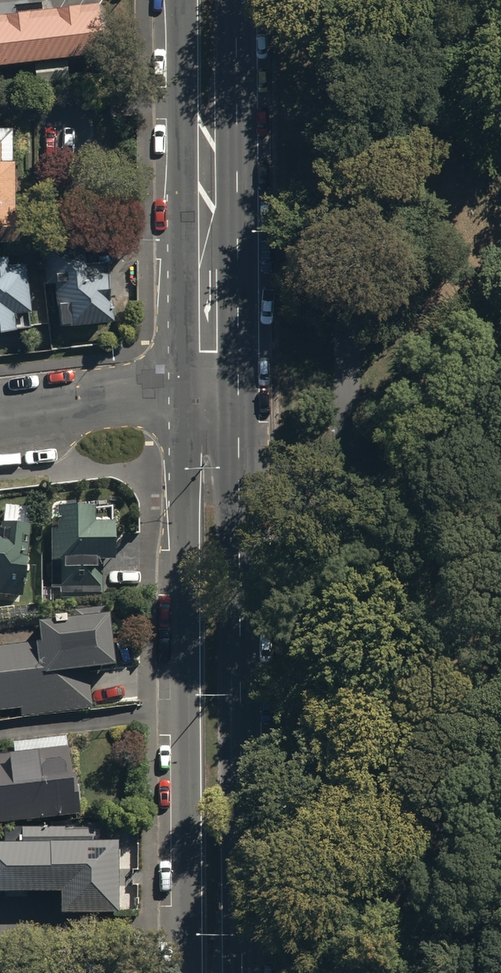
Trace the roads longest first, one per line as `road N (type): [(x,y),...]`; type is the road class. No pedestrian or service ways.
road 1 (primary): [(241,384),(246,972)]
road 2 (primary): [(185,972),(182,388)]
road 3 (primary): [(182,388),(177,0)]
road 4 (primary): [(238,0),(241,384)]
road 5 (residential): [(182,388),(0,410)]

